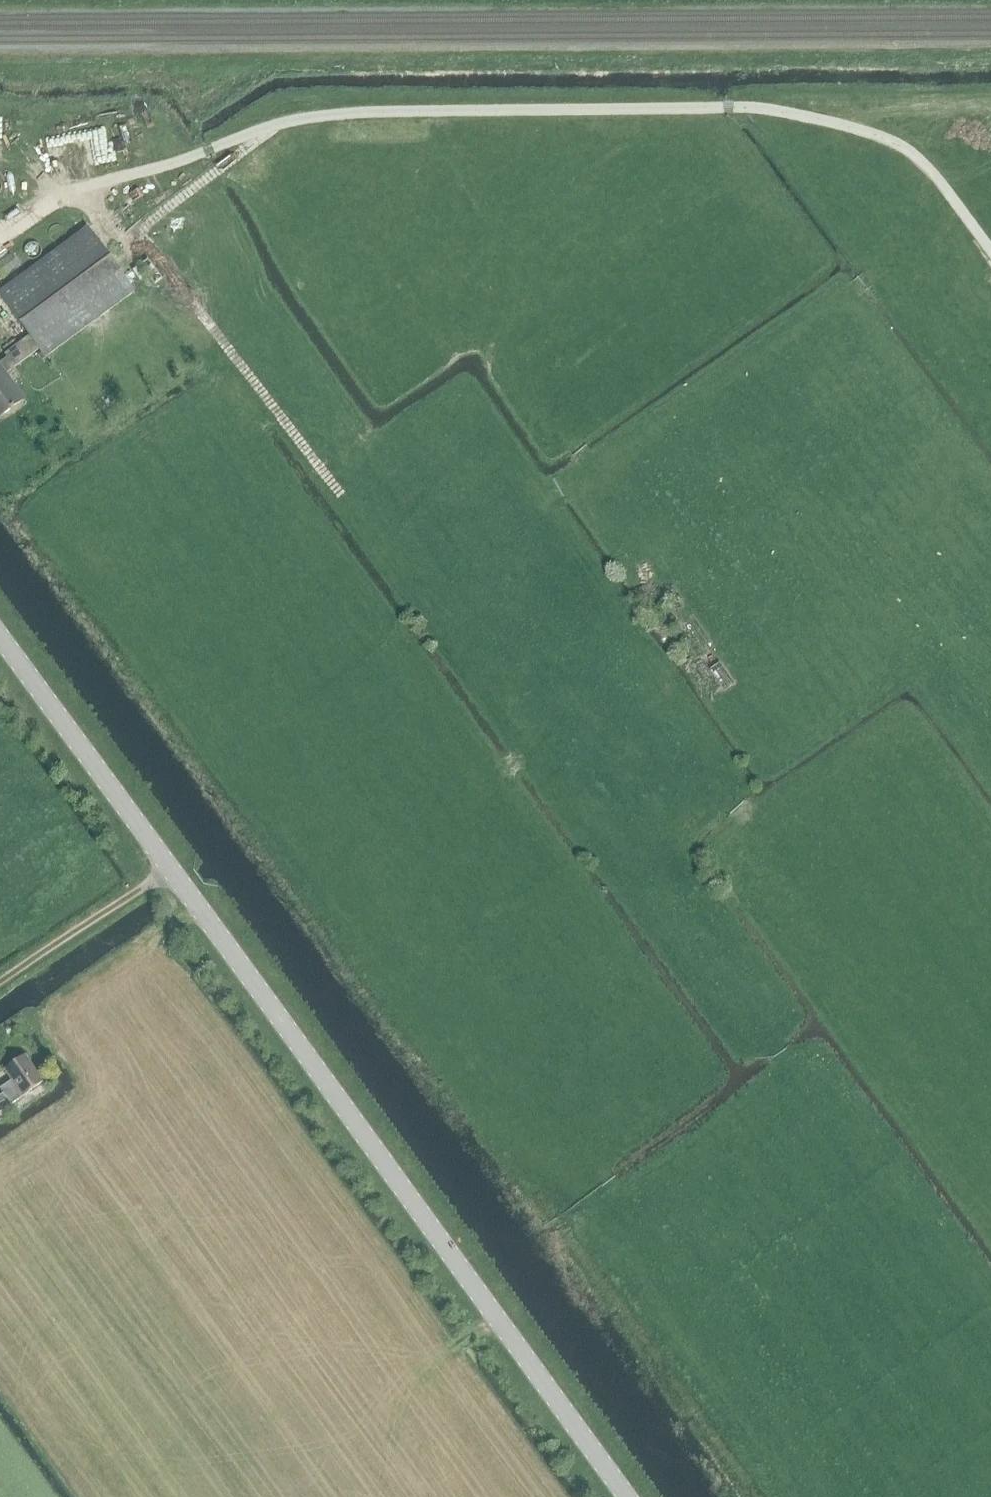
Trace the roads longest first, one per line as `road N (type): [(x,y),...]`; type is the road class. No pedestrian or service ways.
road 1 (tertiary): [(628,1496),(0,636)]
road 2 (unclassified): [(990,251),(927,166),(901,145),(777,111),(362,113),(288,124),(209,150)]
road 3 (track): [(270,130),(136,231),(339,494)]

